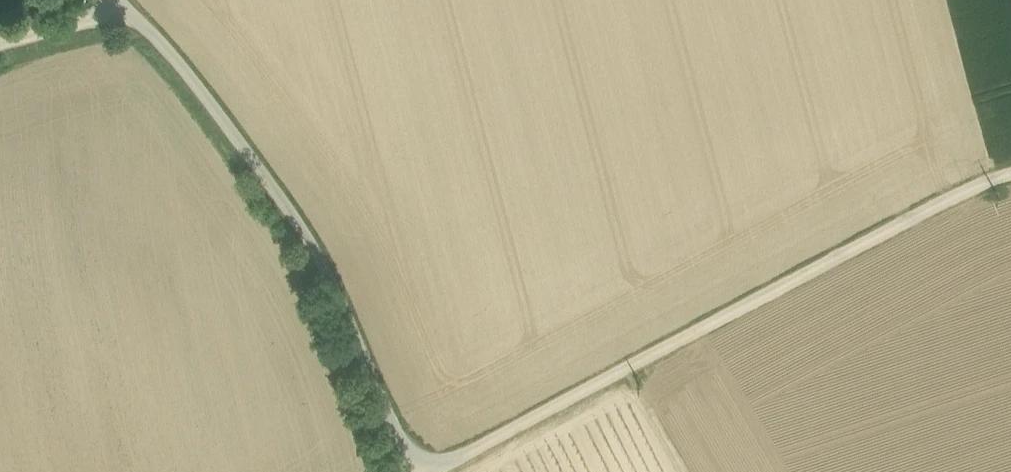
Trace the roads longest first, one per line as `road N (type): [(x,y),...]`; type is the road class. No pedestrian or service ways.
road 1 (track): [(427,471),(1010,173)]
road 2 (track): [(415,471),(321,252),(128,0)]

